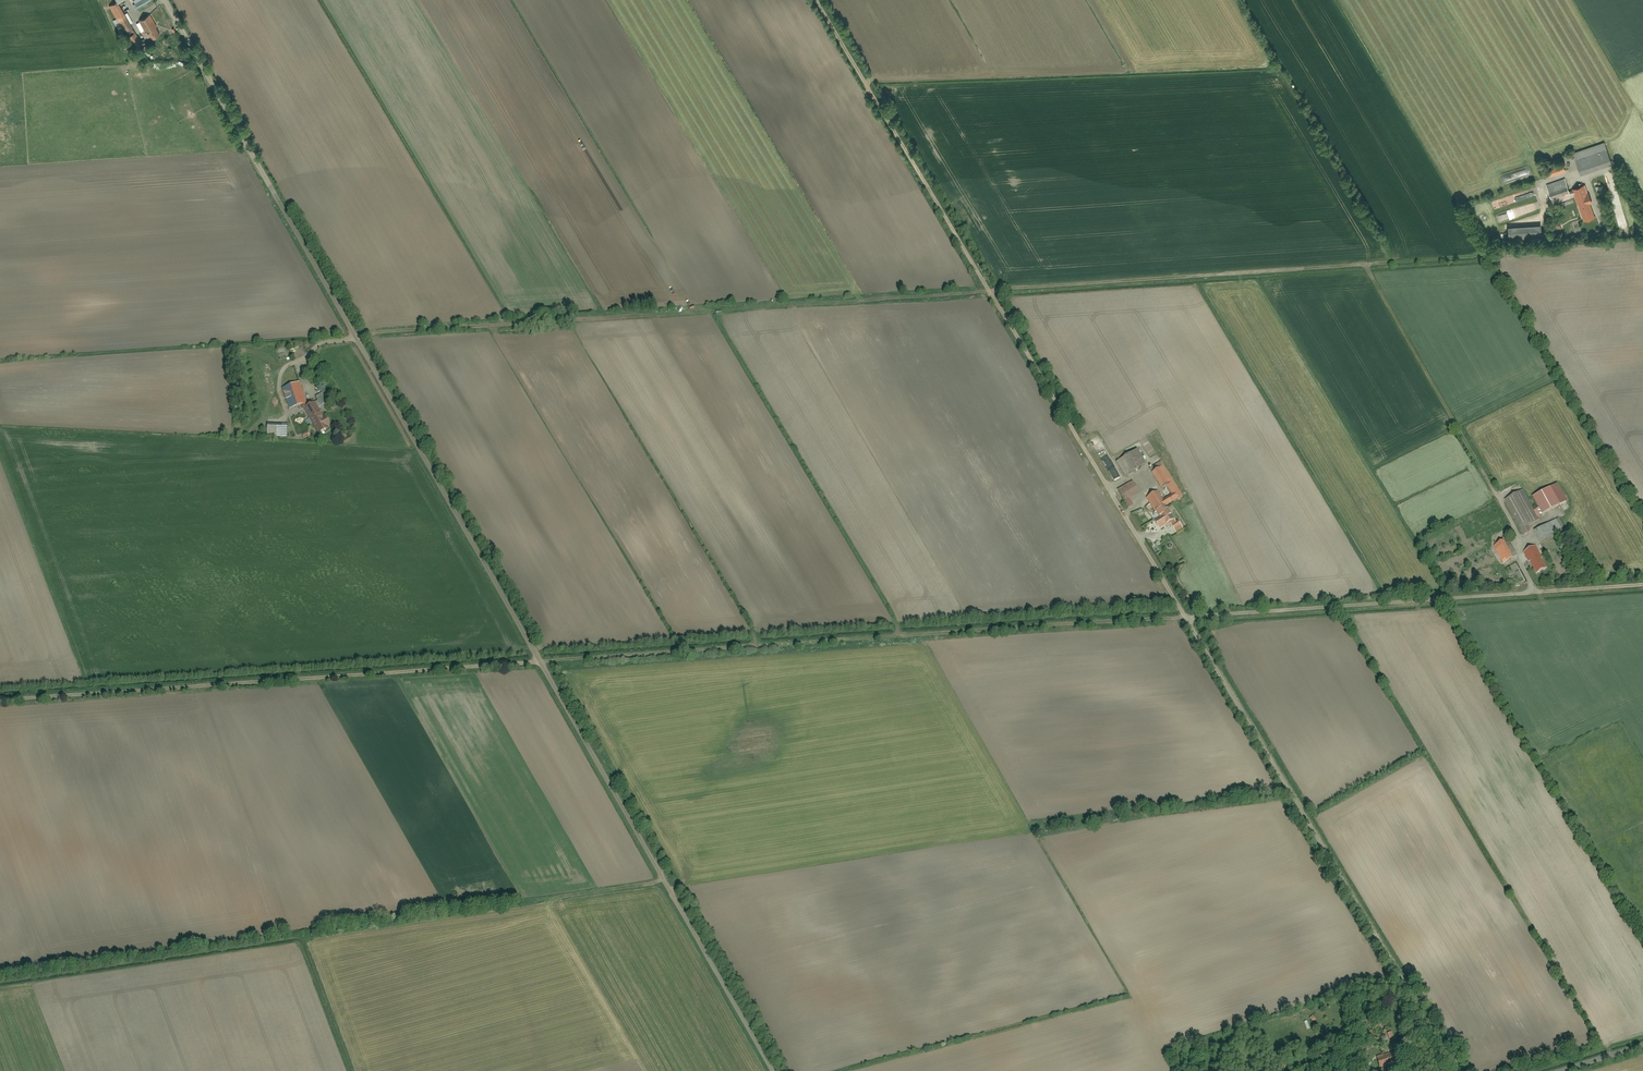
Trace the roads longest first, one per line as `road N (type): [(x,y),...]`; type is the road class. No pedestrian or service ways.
road 1 (track): [(1642,585),(0,699)]
road 2 (residential): [(163,0),(771,1070)]
road 3 (residential): [(1459,1070),(1077,441)]
road 4 (track): [(664,882),(0,979)]
road 5 (track): [(354,336),(988,290)]
road 6 (track): [(1077,441),(818,0)]
road 7 (track): [(1474,253),(988,290)]

